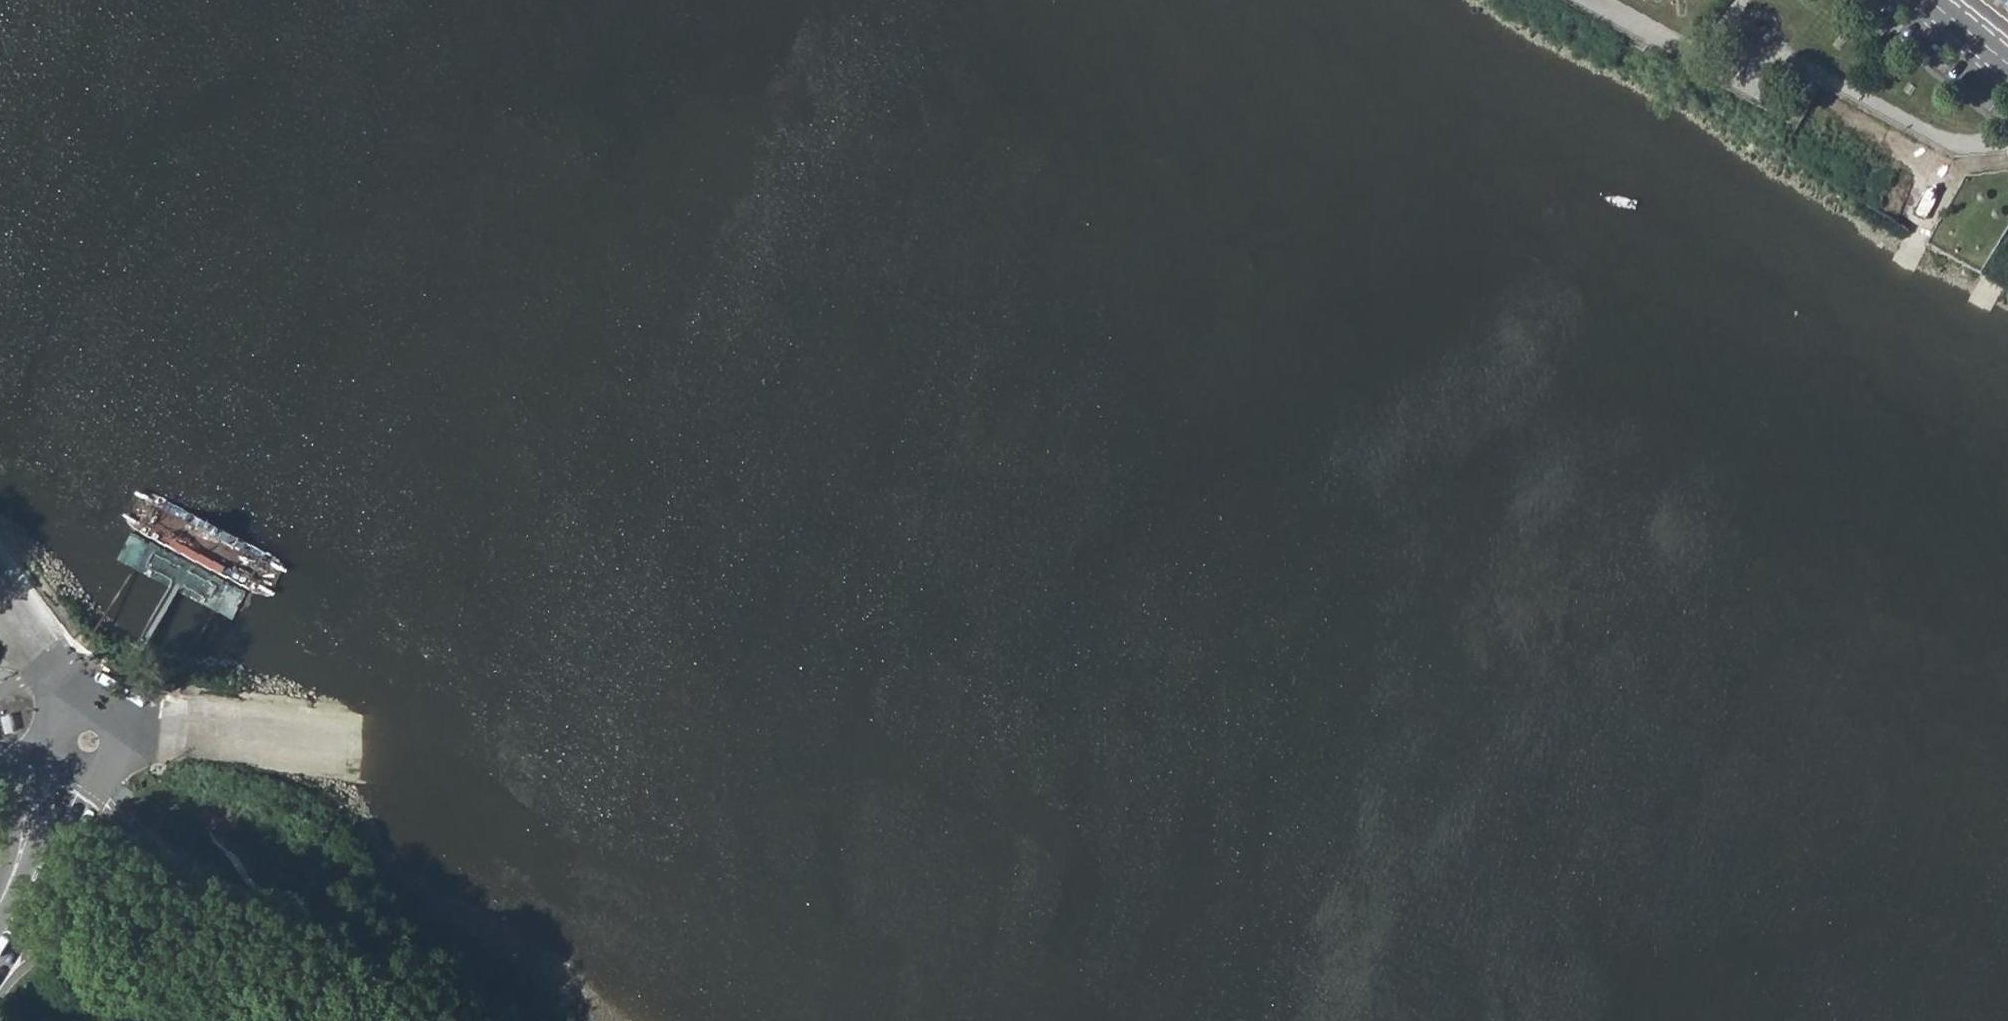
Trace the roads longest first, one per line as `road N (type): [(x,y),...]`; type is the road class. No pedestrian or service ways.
road 1 (secondary): [(71,773),(101,773),(123,739),(111,711),(79,702)]

